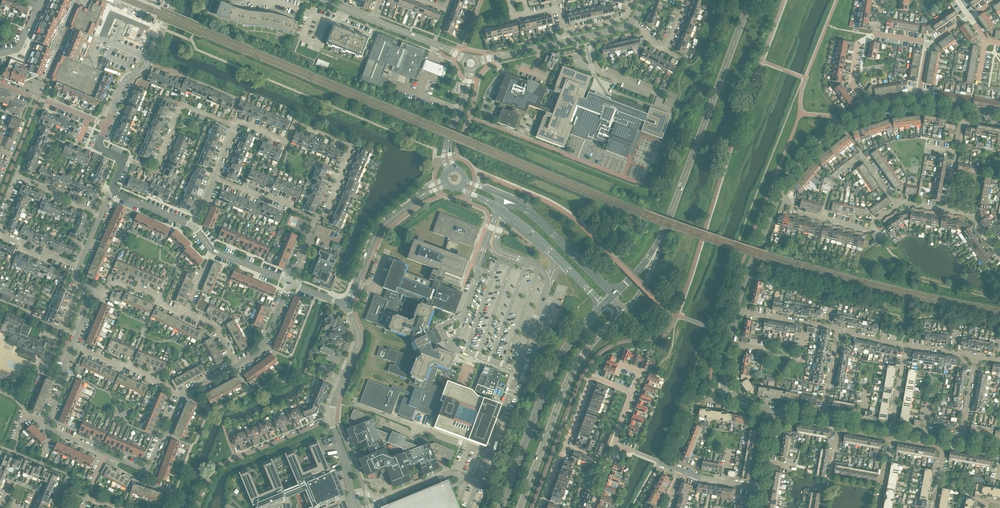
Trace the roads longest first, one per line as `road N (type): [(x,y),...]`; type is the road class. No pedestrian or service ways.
road 1 (secondary): [(661,241),(750,0)]
road 2 (secondary): [(604,304),(553,368),(501,507)]
road 3 (secondary): [(521,507),(568,382),(622,313)]
road 4 (residential): [(316,220),(352,148),(295,123),(288,142),(236,126)]
road 5 (residential): [(184,396),(146,470),(47,424)]
road 6 (tertiary): [(613,295),(527,209),(464,180)]
road 7 (tertiary): [(458,188),(517,221),(604,304)]
road 8 (residential): [(539,507),(592,377),(631,393)]
road 9 (tertiary): [(780,196),(799,164),(846,124),(919,105)]
road 10 (residential): [(122,161),(156,172),(182,106),(236,126)]
road 11 (residential): [(878,34),(858,43),(851,81),(864,102),(919,90)]
road 12 (residential): [(822,217),(834,176),(862,155),(897,205)]
road 13 (residential): [(347,305),(380,228),(423,195)]
road 14 (tertiary): [(738,311),(780,196)]
road 15 (residential): [(184,396),(73,346)]
road 16 (residential): [(331,419),(358,341),(347,305)]

